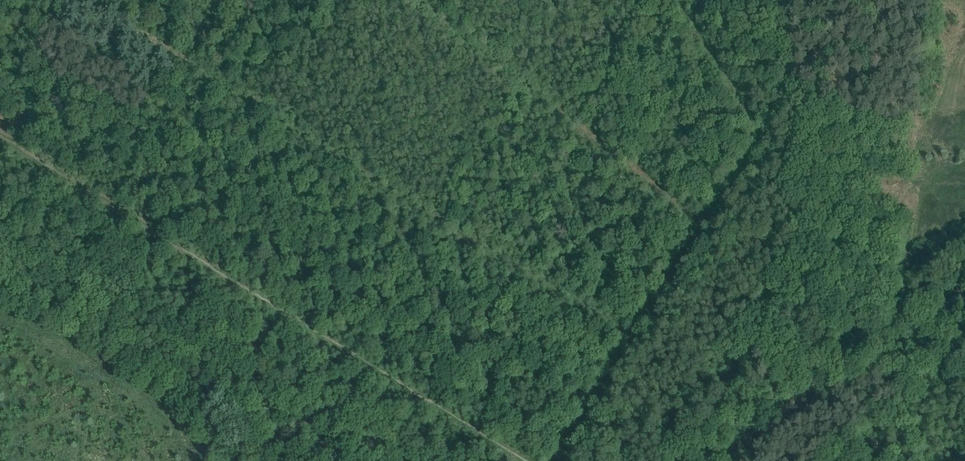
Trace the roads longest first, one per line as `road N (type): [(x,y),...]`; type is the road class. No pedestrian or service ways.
road 1 (track): [(0,137),(531,460)]
road 2 (track): [(176,56),(631,339)]
road 3 (track): [(964,279),(904,313),(717,460)]
road 4 (track): [(561,460),(587,431),(700,223)]
road 5 (track): [(700,223),(752,139),(662,0)]

